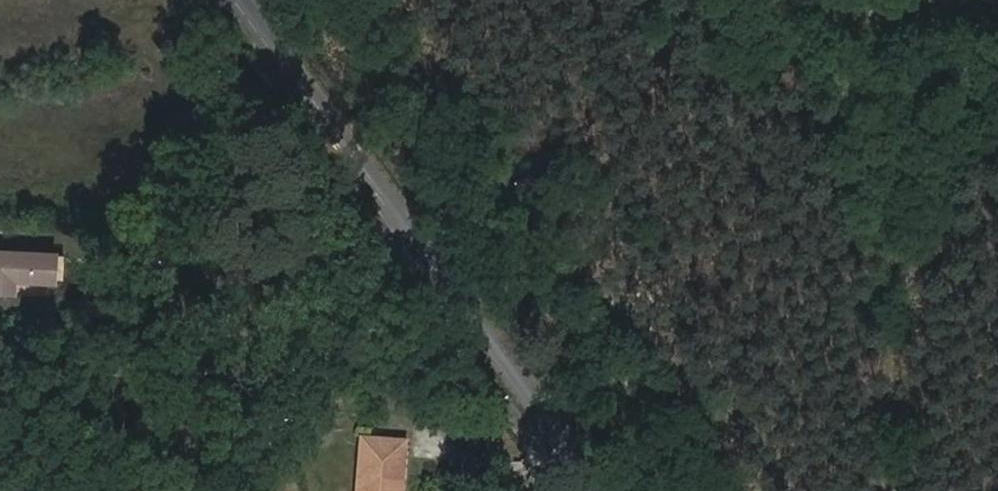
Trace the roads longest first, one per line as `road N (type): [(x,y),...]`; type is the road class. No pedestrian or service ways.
road 1 (unclassified): [(611,490),(255,0)]

